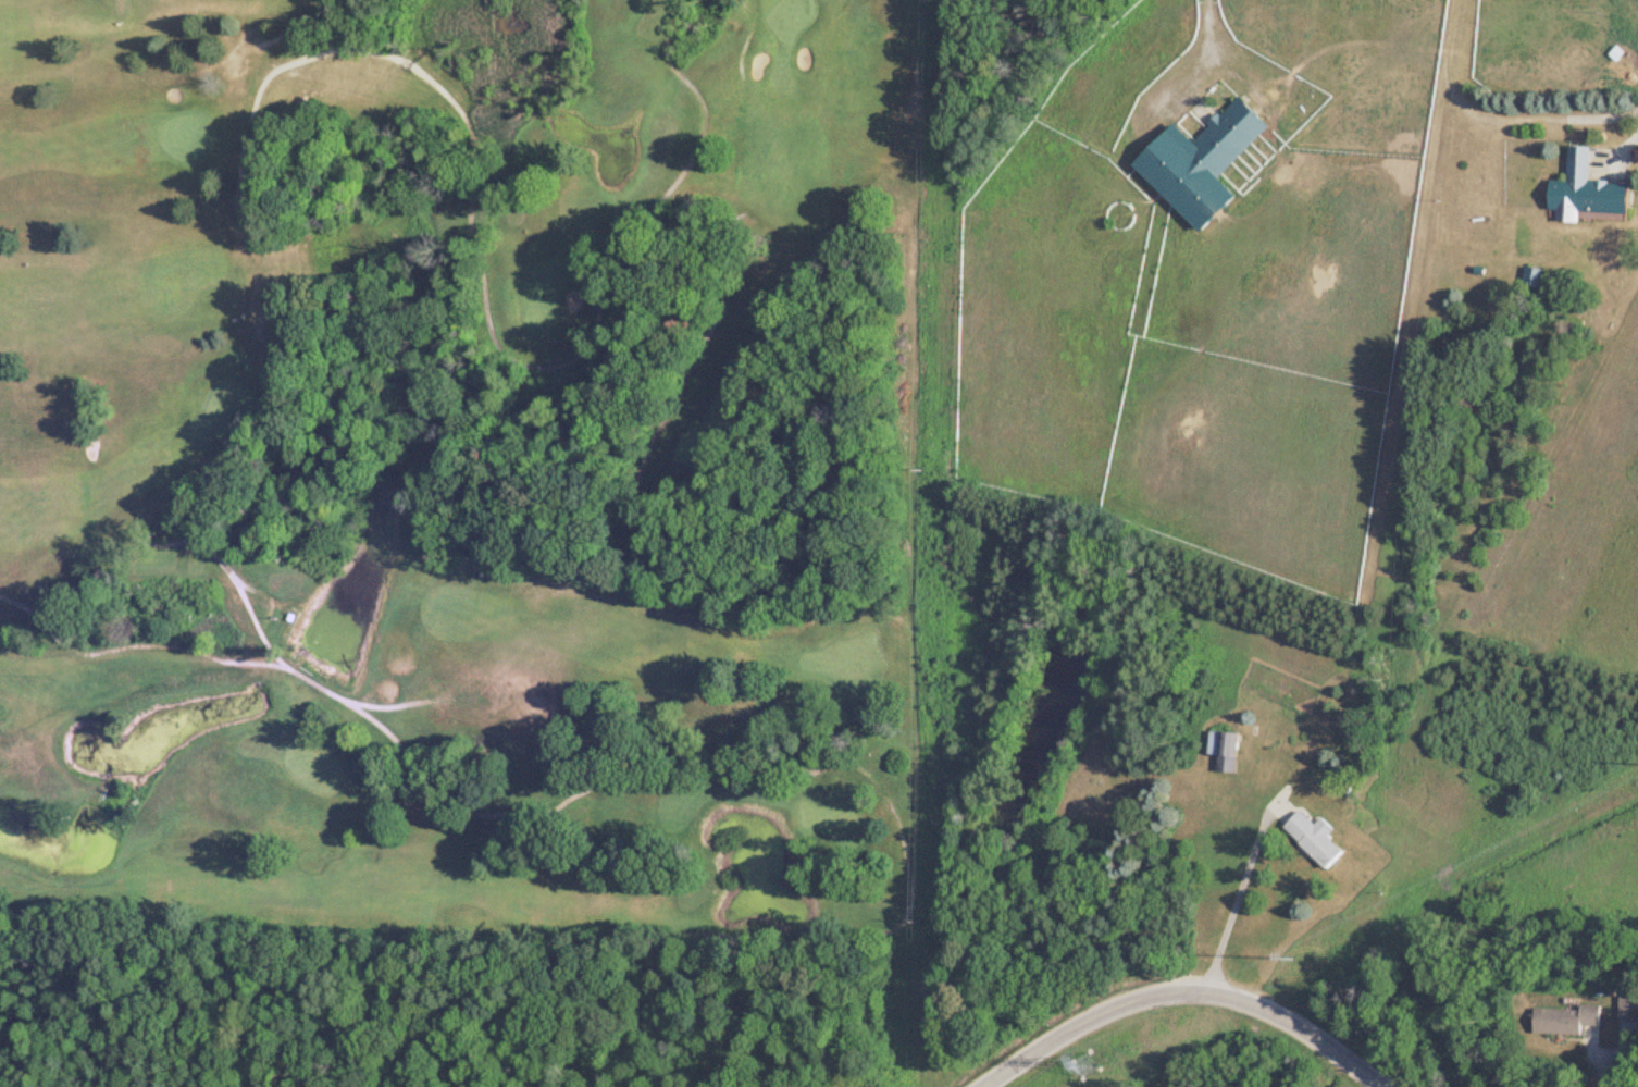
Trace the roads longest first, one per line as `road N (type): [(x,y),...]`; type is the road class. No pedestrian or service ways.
road 1 (residential): [(972,1086),(1097,1012),(1176,991),(1217,995),(1288,1022),(1375,1086)]

